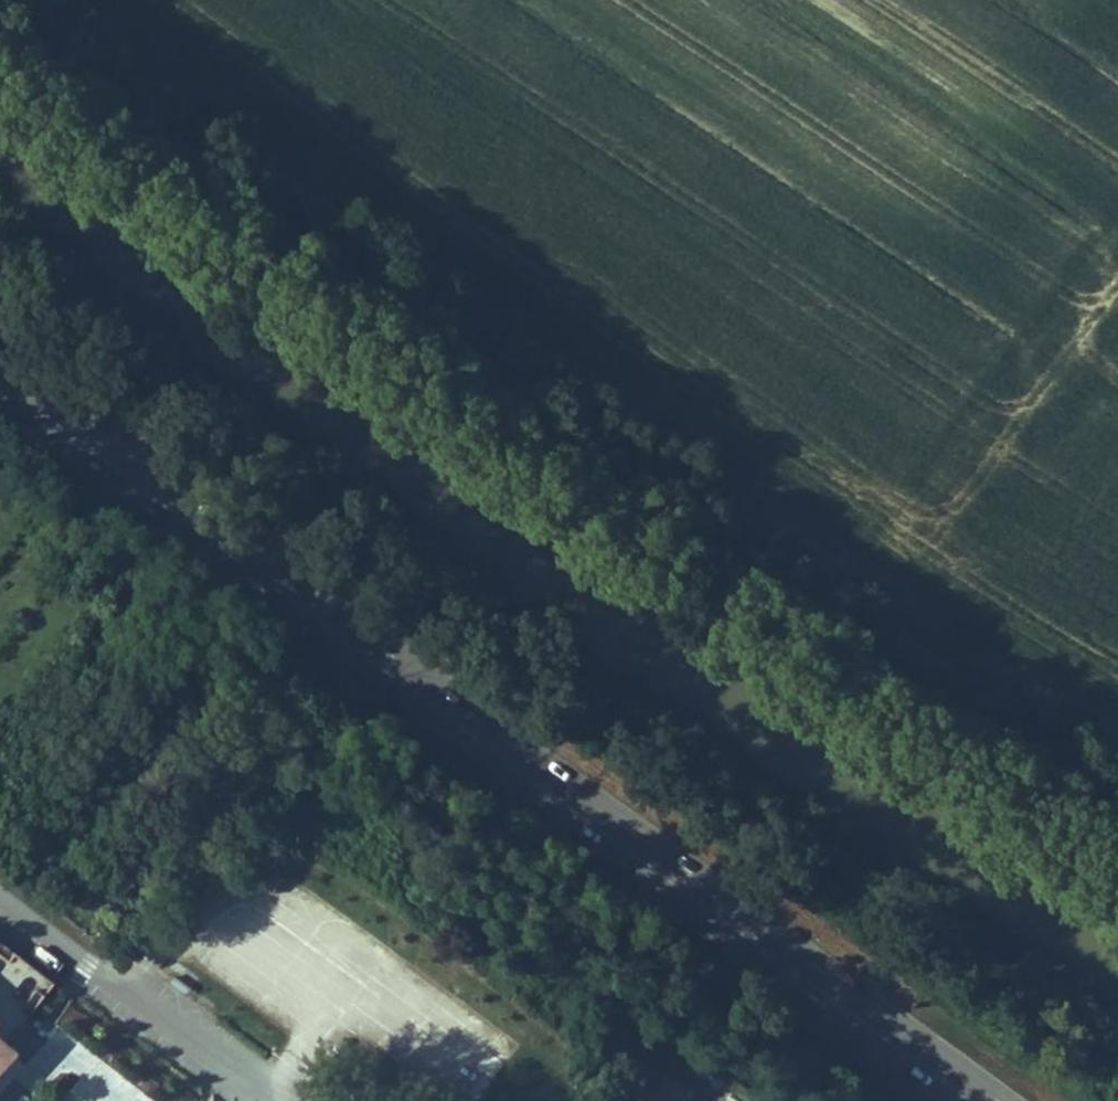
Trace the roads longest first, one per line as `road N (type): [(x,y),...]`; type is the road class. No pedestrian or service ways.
road 1 (primary): [(0,381),(995,1100)]
road 2 (tertiary): [(0,892),(287,1098)]

